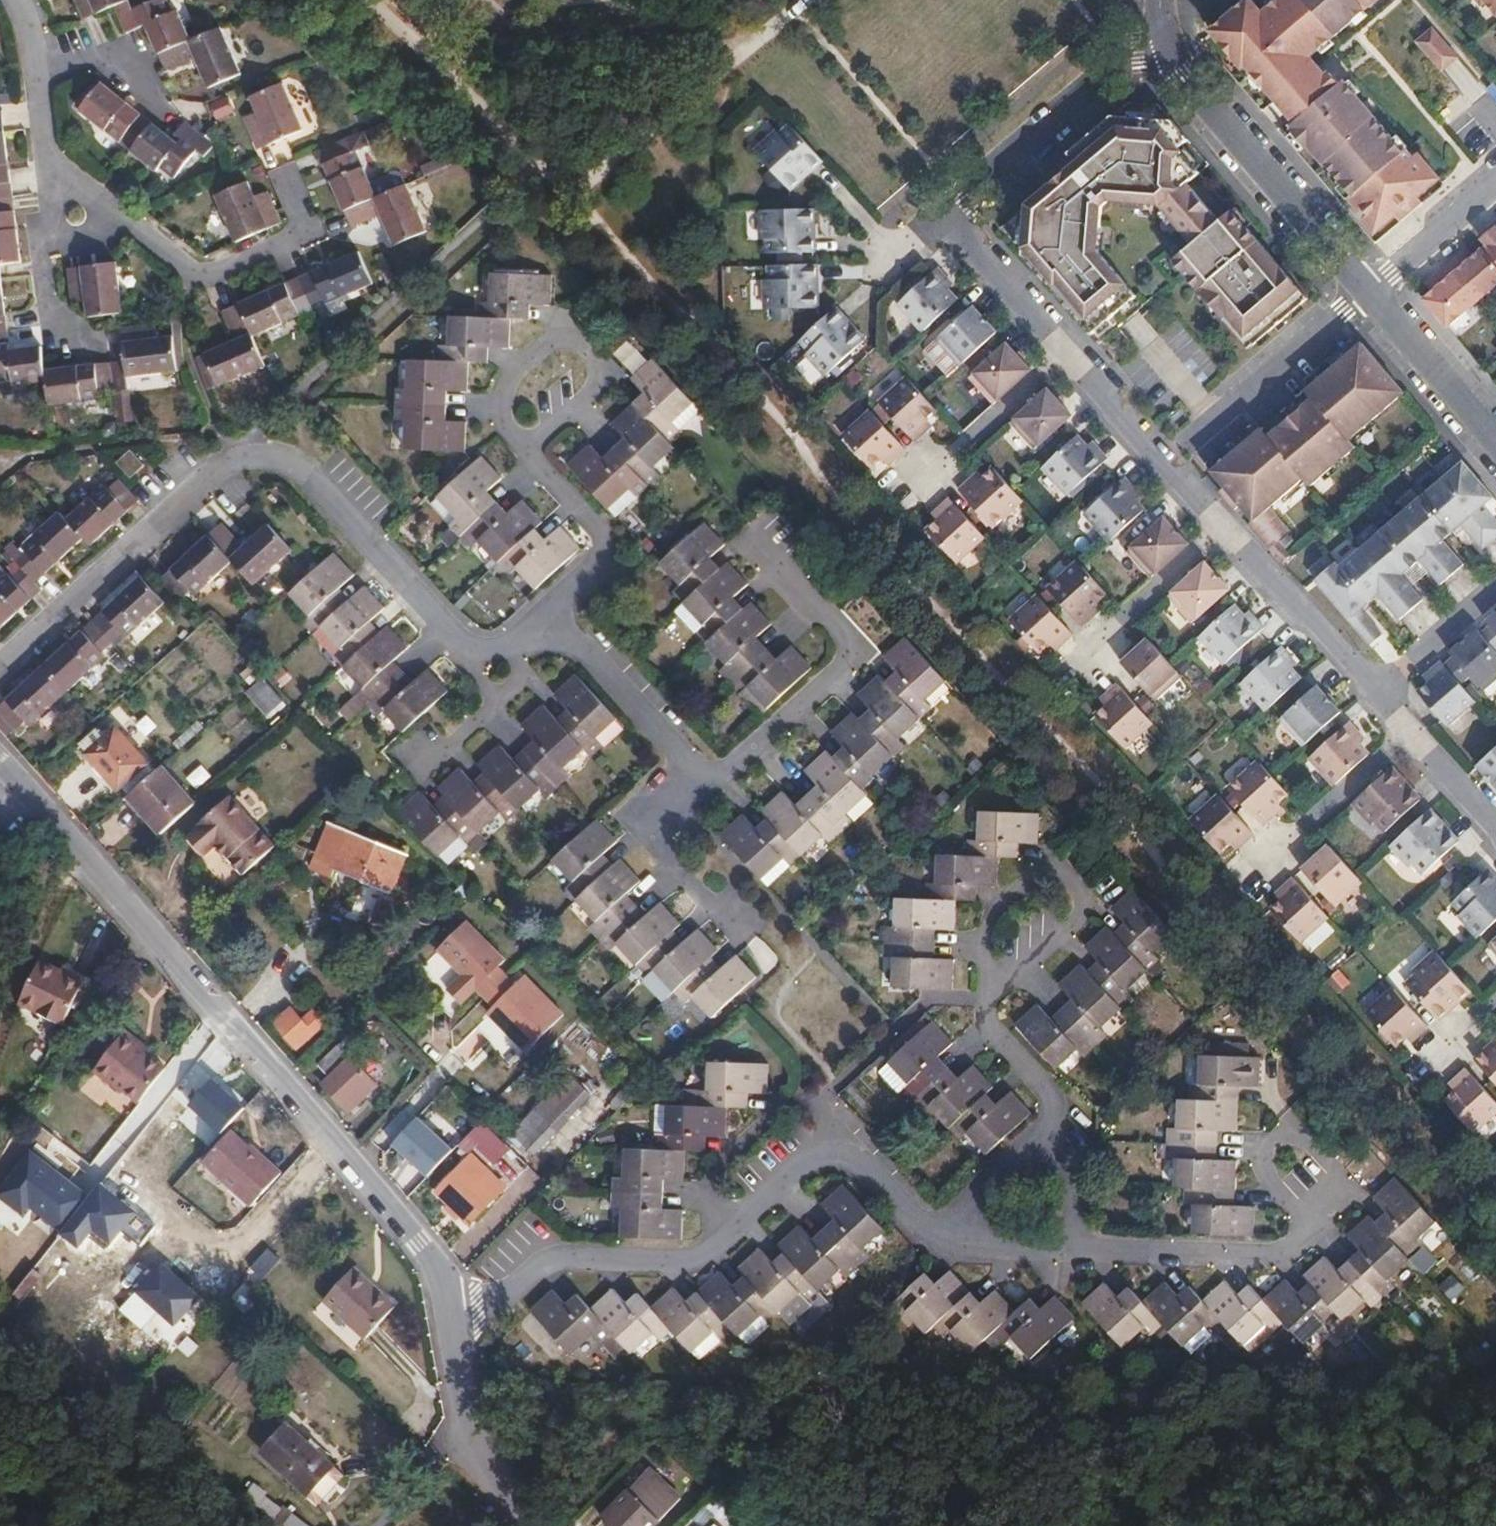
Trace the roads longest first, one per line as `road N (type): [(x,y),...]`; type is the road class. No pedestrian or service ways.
road 1 (residential): [(450,1315),(428,1255),(0,764)]
road 2 (residential): [(0,666),(210,470),(263,454),(300,471),(467,643),(496,650),(547,633)]
road 3 (residential): [(969,1241),(980,1195),(1050,1127),(1046,1087),(987,1023),(987,1005),(995,985),(1078,912)]
road 4 (residential): [(813,1152),(696,1256),(559,1259),(475,1310),(450,1315)]
road 5 (residential): [(969,1241),(1272,1254),(1298,1243),(1352,1194)]
road 6 (residential): [(692,770),(723,771),(848,662),(850,643),(757,541)]
road 7 (residential): [(1369,293),(1165,45)]
road 8 (residential): [(103,216),(136,225),(183,265),(214,271),(310,229),(287,176)]
road 9 (residential): [(1165,45),(1136,52),(946,217)]
road 10 (residential): [(1168,466),(1369,293)]
road 11 (residential): [(547,633),(549,605),(596,560),(605,538),(523,449)]
road 12 (residential): [(526,1525),(481,1467),(450,1315)]
road 13 (residential): [(1224,529),(1373,698)]
road 14 (residential): [(523,449),(500,410),(517,365),(553,342),(576,341),(602,370),(595,392)]
road 15 (residential): [(547,633),(577,641),(598,660),(692,770)]
road 16 (residential): [(692,770),(656,810),(657,830),(667,855),(734,925)]
road 17 (residential): [(1495,441),(1369,293)]
road 18 (residential): [(813,1152),(825,1145),(853,1152),(925,1230),(969,1241)]
road 19 (residential): [(1069,355),(961,455),(923,472)]
road 20 (residential): [(946,217),(1069,355)]
road 21 (residential): [(1224,529),(1092,657)]
road 22 (residential): [(1272,859),(1409,737)]
road 23 (residential): [(1369,293),(1495,186)]
road 24 (residential): [(1495,590),(1373,698)]
road 25 (residential): [(1069,355),(1168,466)]
road 26 (residential): [(34,63),(58,198)]
road 27 (residential): [(1409,737),(1495,835)]
road 28 (residential): [(77,339),(45,301),(42,277),(59,235)]

